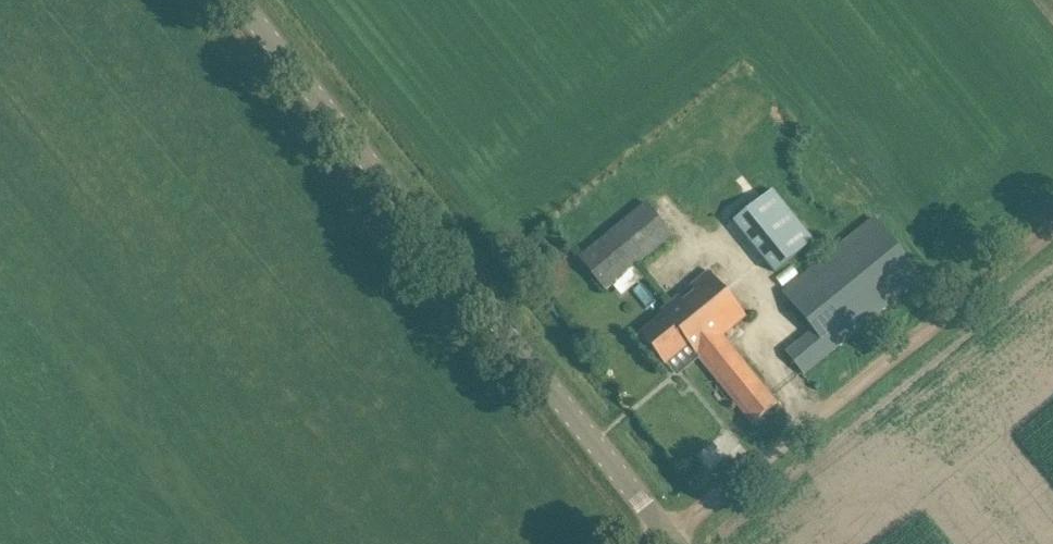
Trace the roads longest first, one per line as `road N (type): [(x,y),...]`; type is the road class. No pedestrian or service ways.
road 1 (unclassified): [(669,532),(241,0)]
road 2 (track): [(1052,226),(669,532)]

